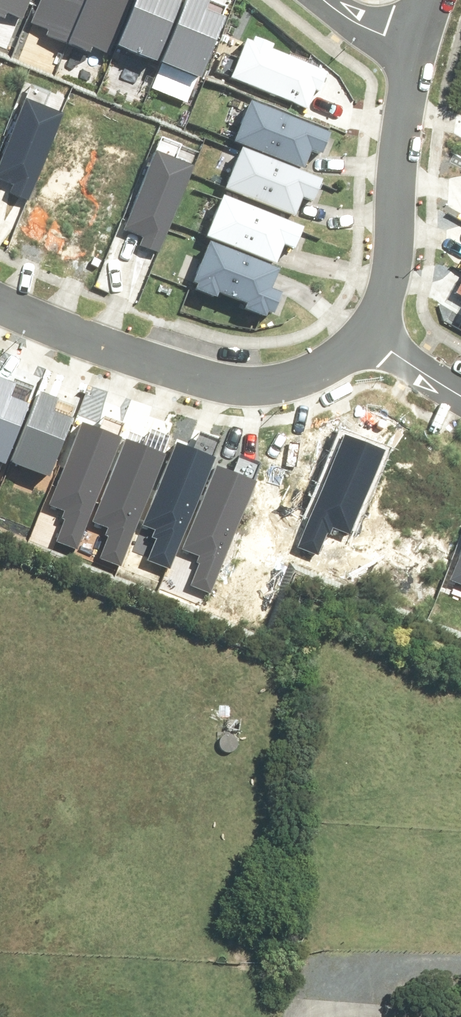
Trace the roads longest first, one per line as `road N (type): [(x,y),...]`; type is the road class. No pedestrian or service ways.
road 1 (residential): [(376,333),(292,385),(229,386),(0,304)]
road 2 (residential): [(409,47),(392,259),(376,333)]

